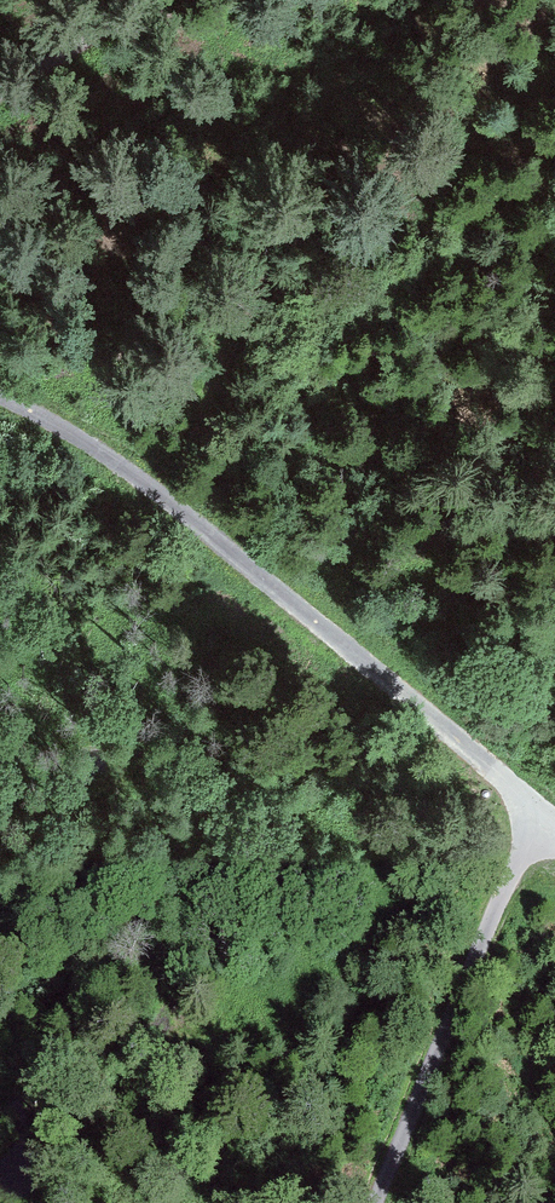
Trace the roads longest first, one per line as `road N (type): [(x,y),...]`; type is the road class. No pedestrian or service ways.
road 1 (track): [(0,400),(132,477),(554,818)]
road 2 (track): [(378,1202),(546,810)]
road 3 (track): [(167,0),(0,100)]

